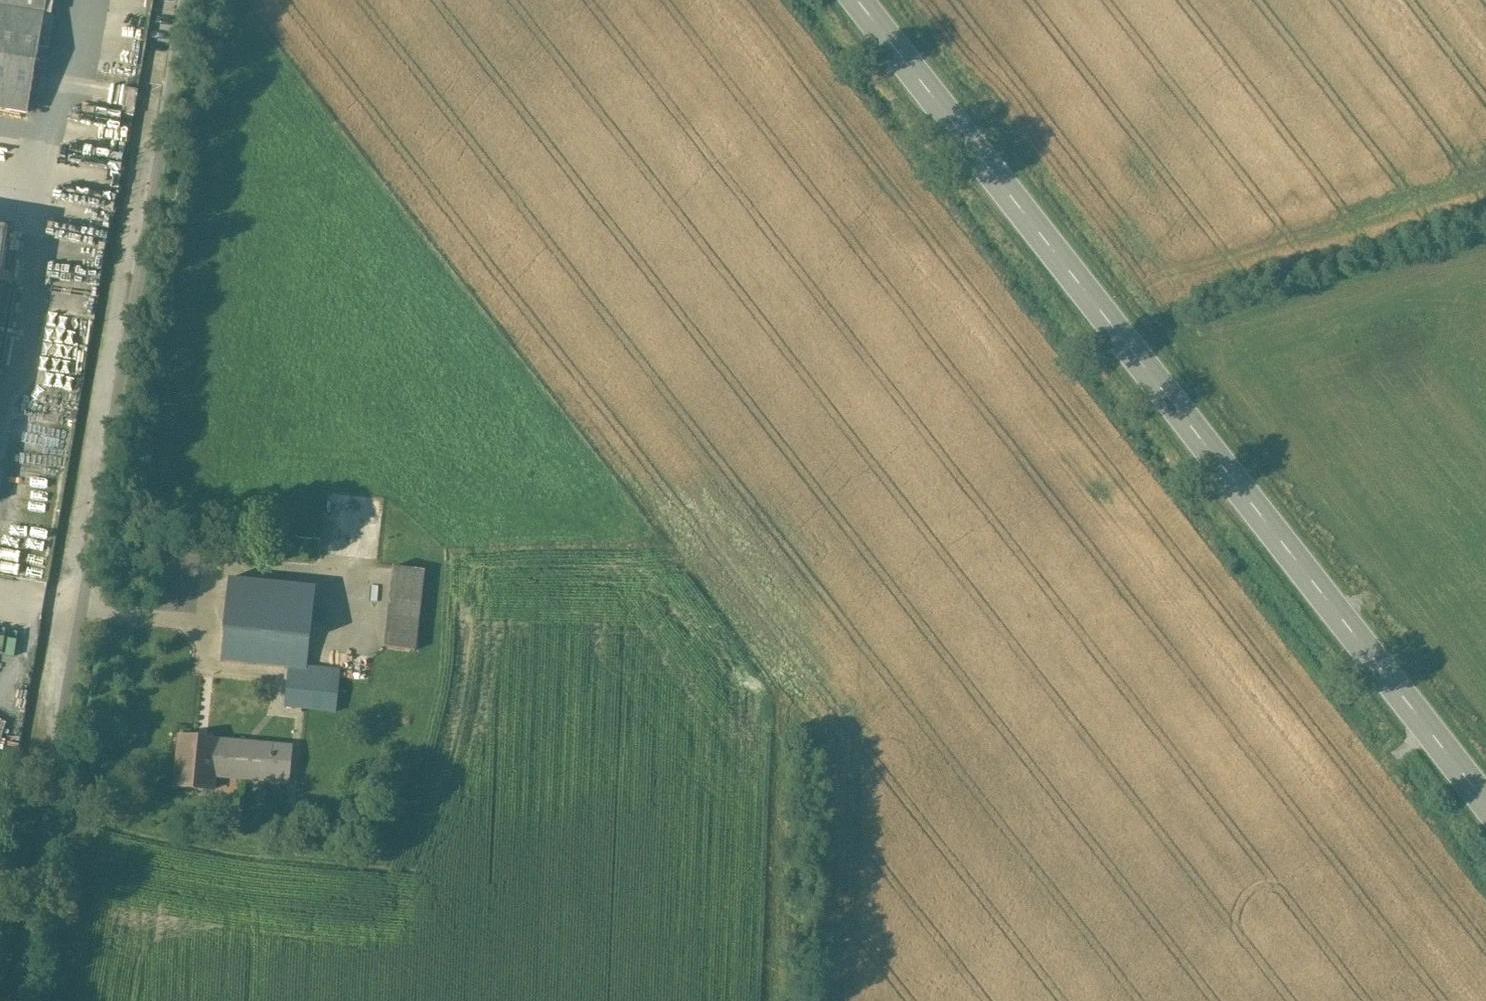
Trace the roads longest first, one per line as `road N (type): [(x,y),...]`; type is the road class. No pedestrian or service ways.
road 1 (secondary): [(1485,805),(853,0)]
road 2 (unclassified): [(183,0),(4,1000)]

